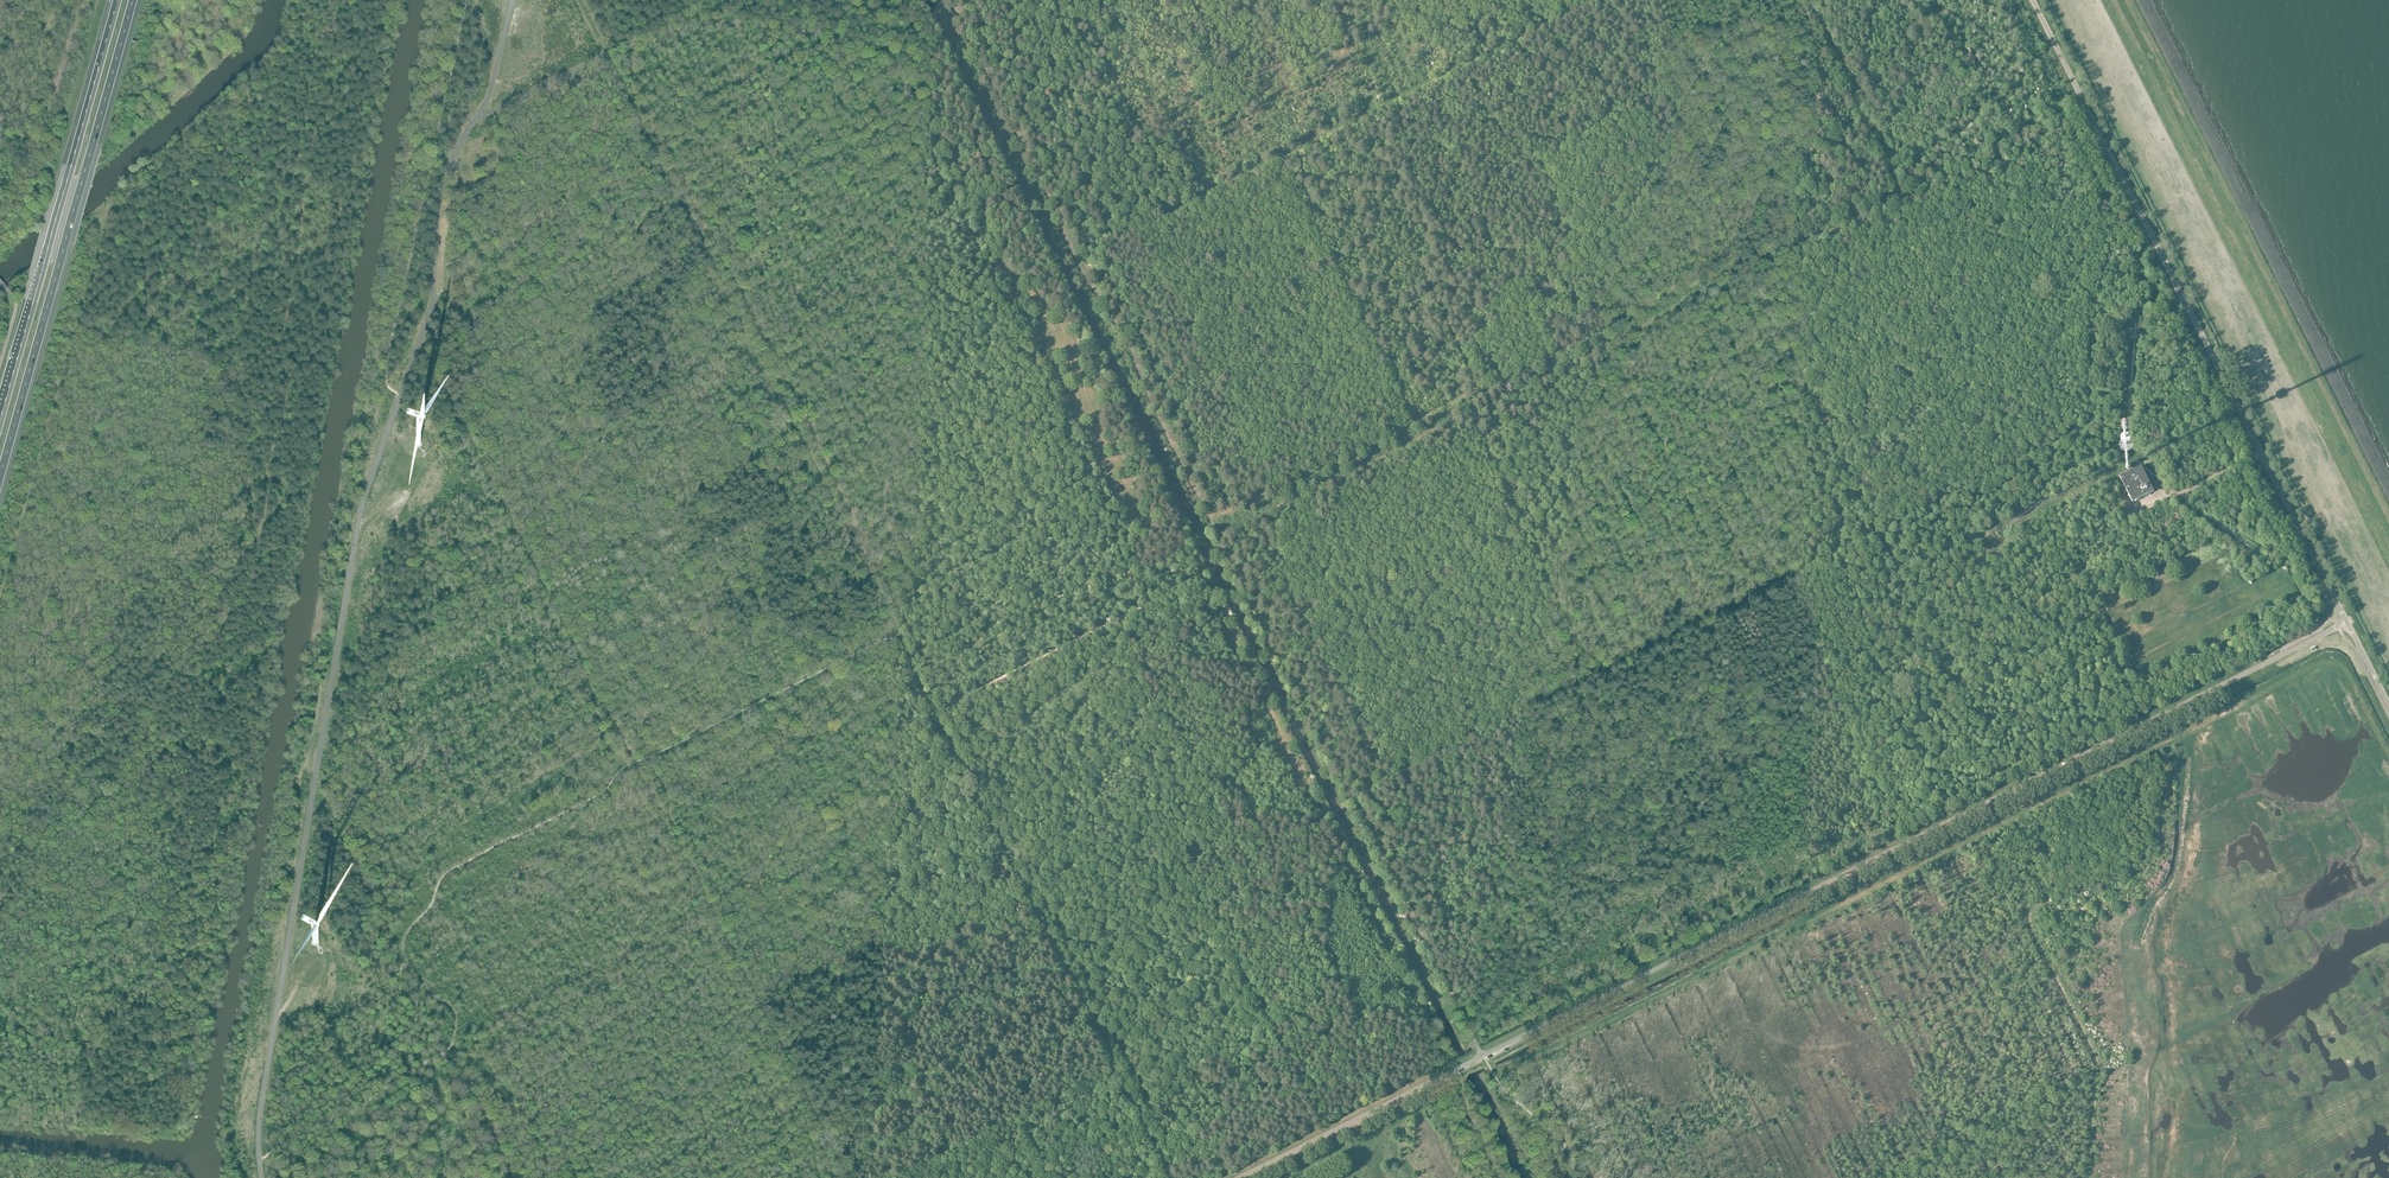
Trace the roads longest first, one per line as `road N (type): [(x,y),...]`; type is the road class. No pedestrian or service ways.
road 1 (unclassified): [(1239,1177),(2347,622)]
road 2 (tertiary): [(2347,622),(2033,0)]
road 3 (motorway): [(0,480),(138,0)]
road 4 (motorway): [(119,0),(0,422)]
road 5 (track): [(478,117),(513,0)]

